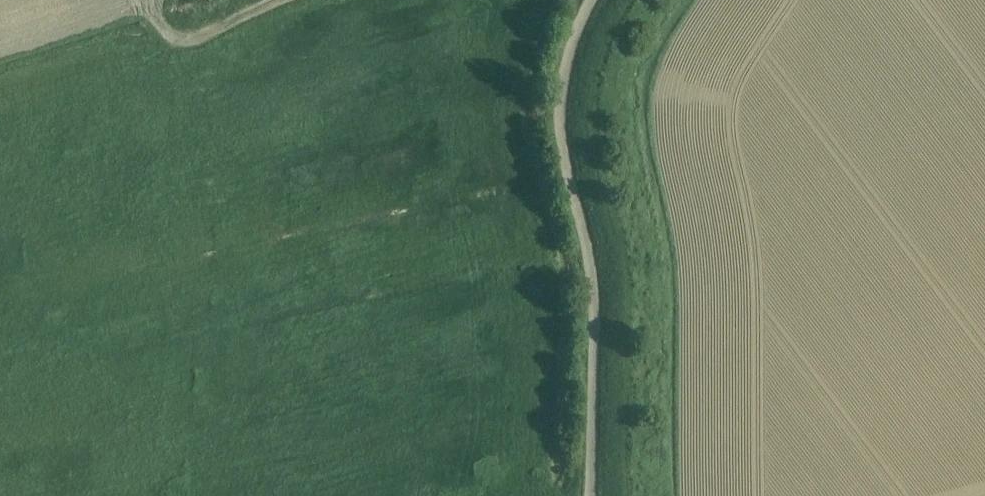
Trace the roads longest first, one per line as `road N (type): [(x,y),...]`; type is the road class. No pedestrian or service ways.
road 1 (tertiary): [(592,495),(597,298),(560,146),(560,96),(590,0)]
road 2 (track): [(286,0),(185,37),(174,38),(154,9)]

